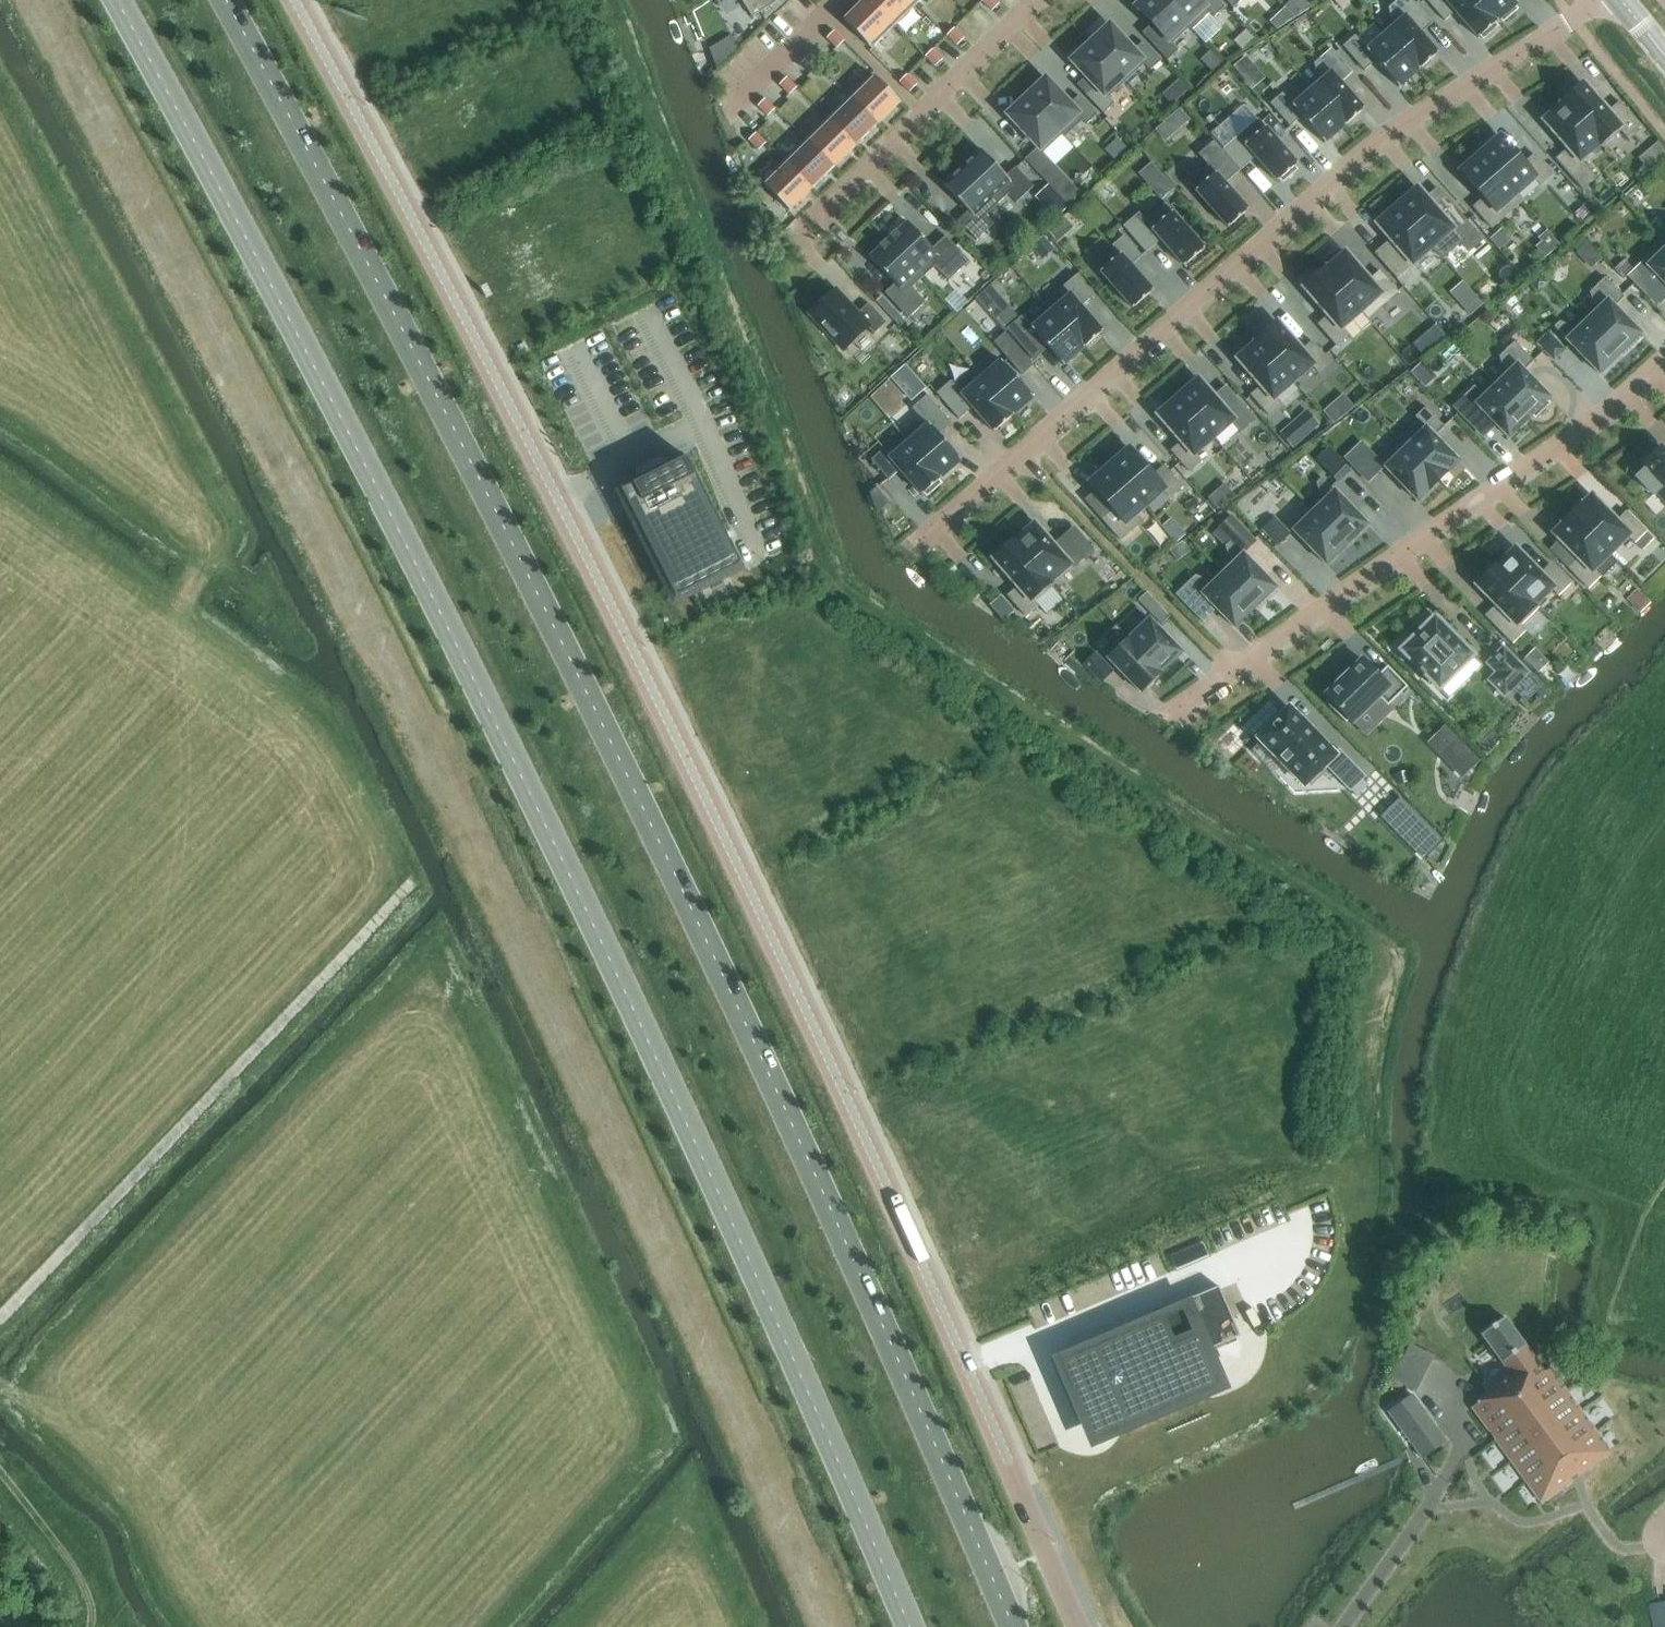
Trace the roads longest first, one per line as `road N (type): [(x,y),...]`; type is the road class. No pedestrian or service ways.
road 1 (primary): [(117,0),(509,751),(700,1153),(909,1626)]
road 2 (primary): [(1012,1626),(802,1144),(593,706),(225,0)]
road 3 (unclassified): [(1078,1626),(855,1115),(683,752),(293,0)]
road 4 (residential): [(923,538),(1384,136),(1600,0)]
road 5 (residential): [(1167,714),(1614,405),(1664,359)]
road 6 (track): [(0,1319),(413,879)]
road 7 (residential): [(794,237),(1034,0)]
road 8 (track): [(0,1469),(85,1588),(91,1626)]
road 9 (residential): [(834,0),(735,103)]

